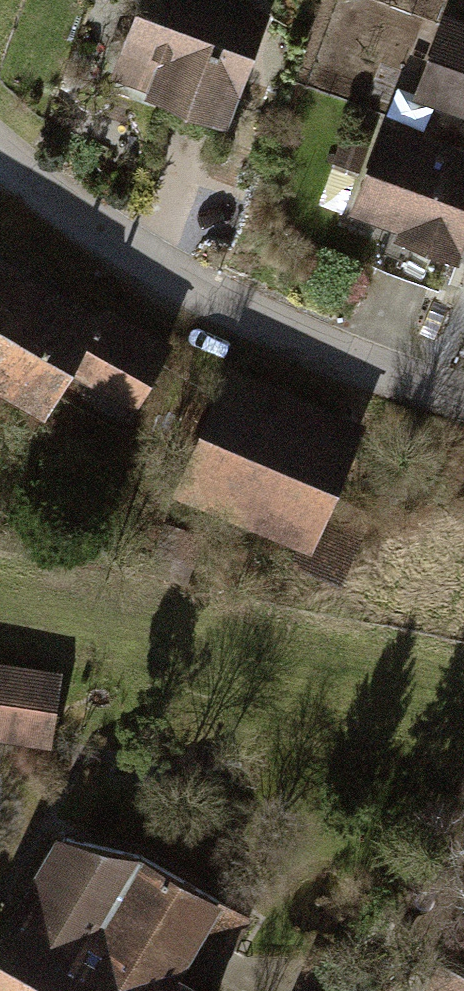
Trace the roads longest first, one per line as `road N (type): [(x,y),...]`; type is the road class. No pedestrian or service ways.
road 1 (residential): [(0,165),(254,331),(463,394)]

